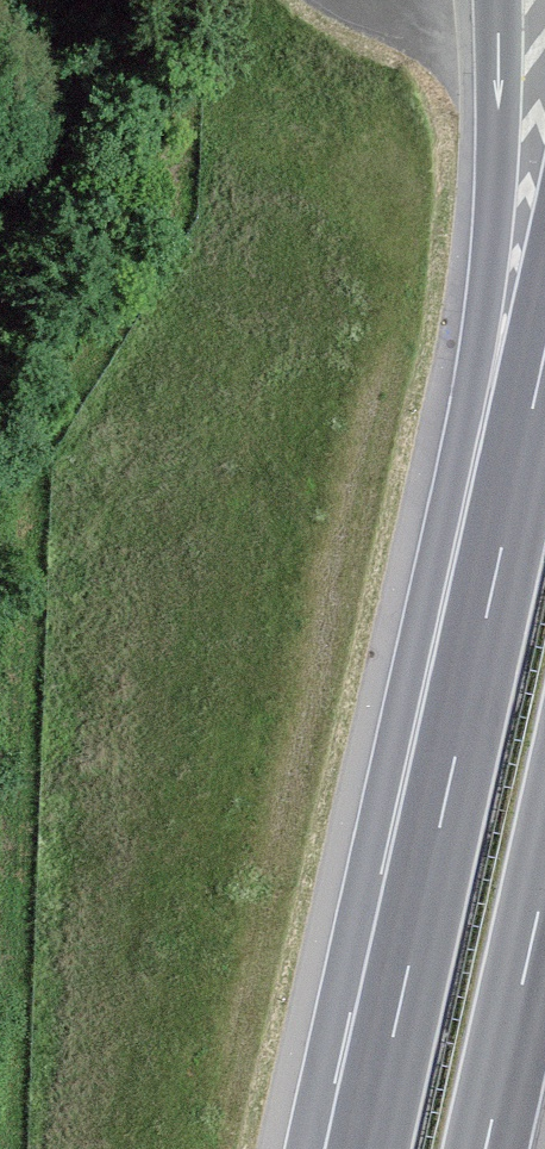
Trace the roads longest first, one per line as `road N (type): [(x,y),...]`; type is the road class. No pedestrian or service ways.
road 1 (motorway): [(497,24),(496,188),(427,883)]
road 2 (motorway): [(544,343),(427,883)]
road 3 (motorway): [(485,1148),(544,880)]
road 4 (motorway): [(427,883),(368,1148)]

